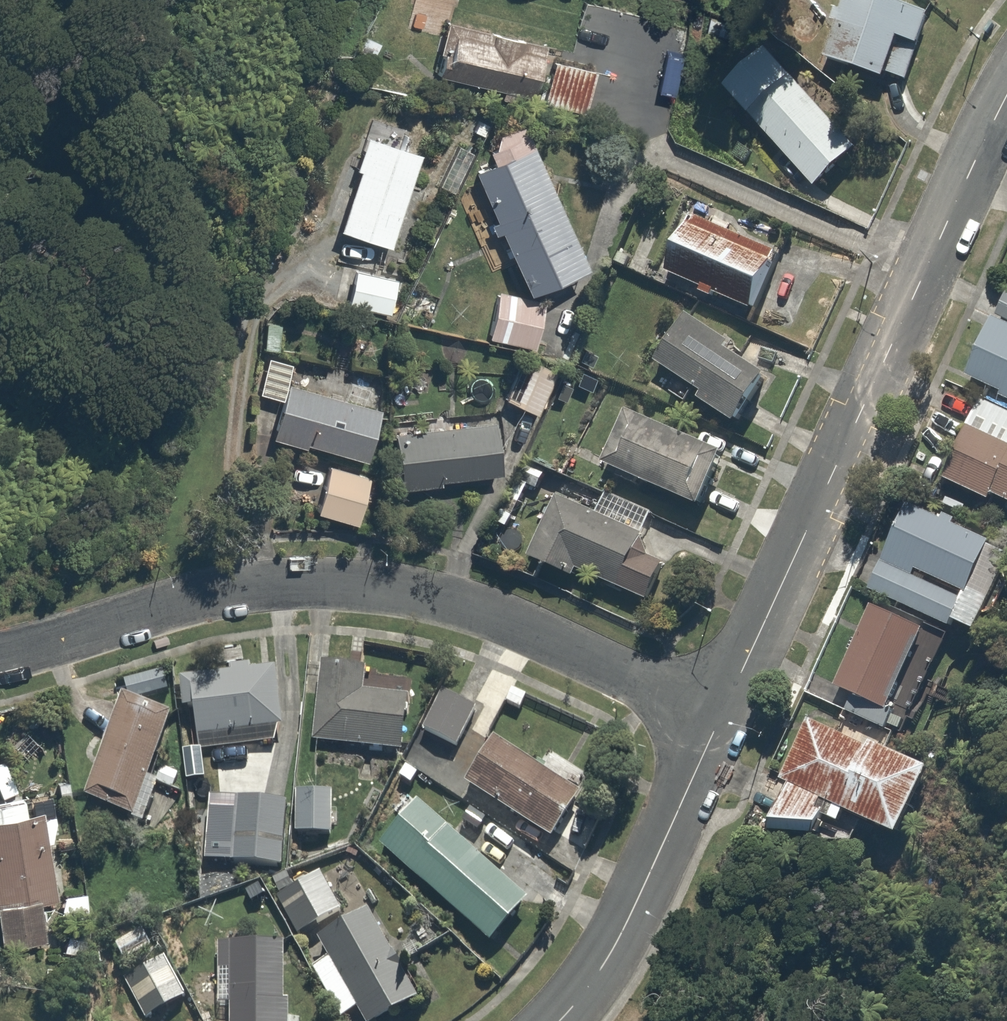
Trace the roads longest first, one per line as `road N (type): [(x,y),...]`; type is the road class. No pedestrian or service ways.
road 1 (residential): [(716,713),(454,602),(278,592),(0,657)]
road 2 (residential): [(1006,67),(790,568),(716,713)]
road 3 (residential): [(716,713),(593,962),(549,1020)]

